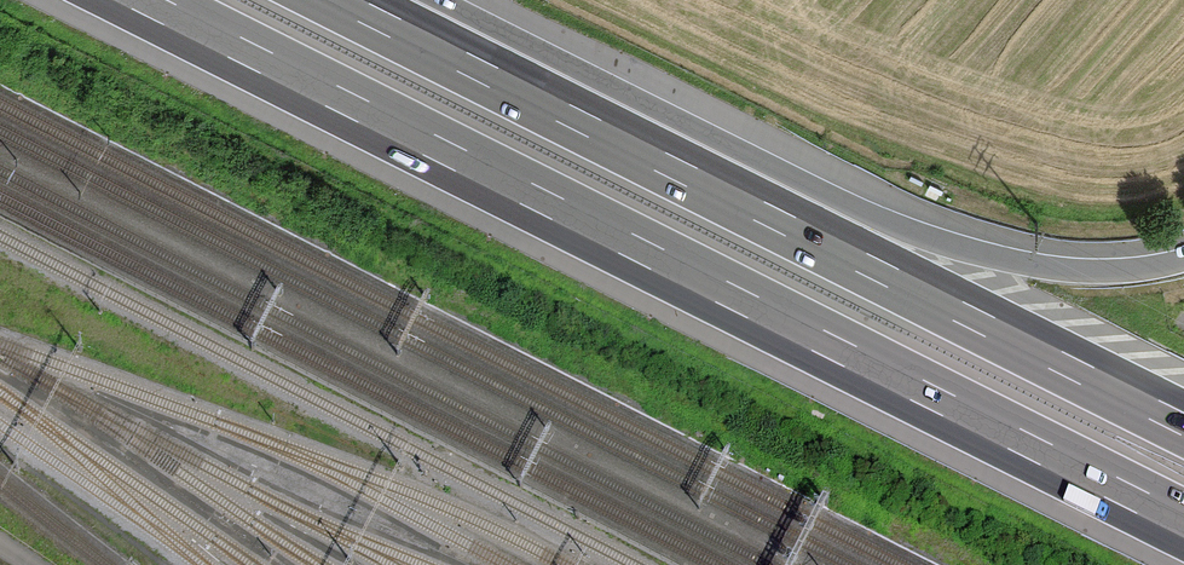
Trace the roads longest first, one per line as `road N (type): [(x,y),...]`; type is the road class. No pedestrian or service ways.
road 1 (motorway): [(139,0),(1183,525)]
road 2 (motorway): [(796,229),(340,0)]
road 3 (motorway): [(1183,424),(796,229)]
road 4 (motorway): [(1183,260),(1129,271),(1032,269),(796,229)]

